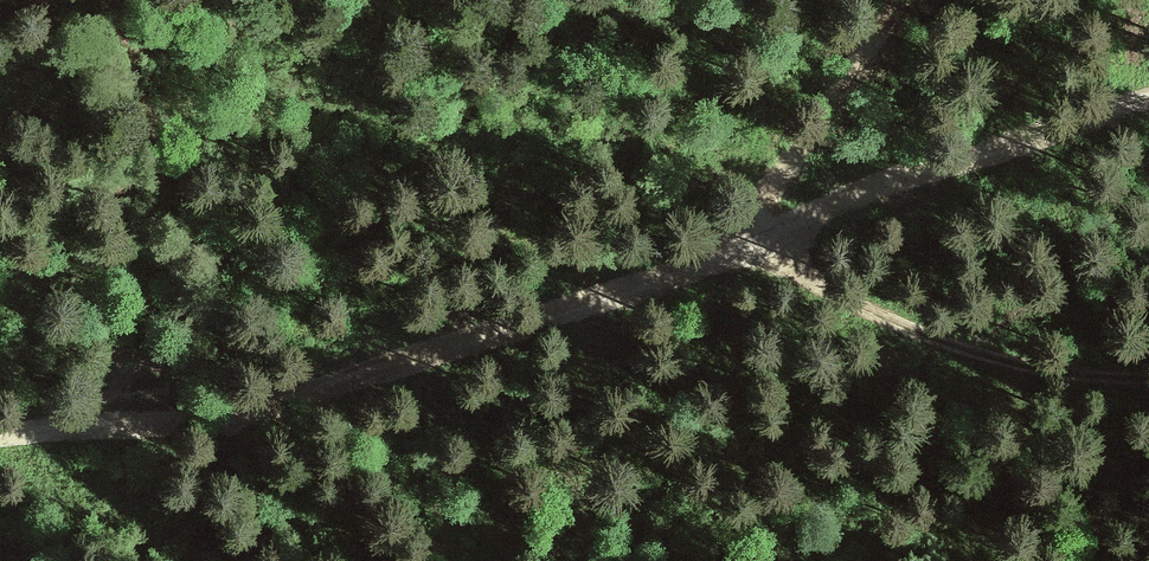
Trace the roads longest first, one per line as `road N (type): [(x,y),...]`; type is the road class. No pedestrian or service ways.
road 1 (track): [(1148,95),(769,243),(431,349),(0,436)]
road 2 (track): [(769,243),(822,284),(908,329),(1027,361),(1148,370)]
road 3 (track): [(716,260),(818,128),(896,0)]

